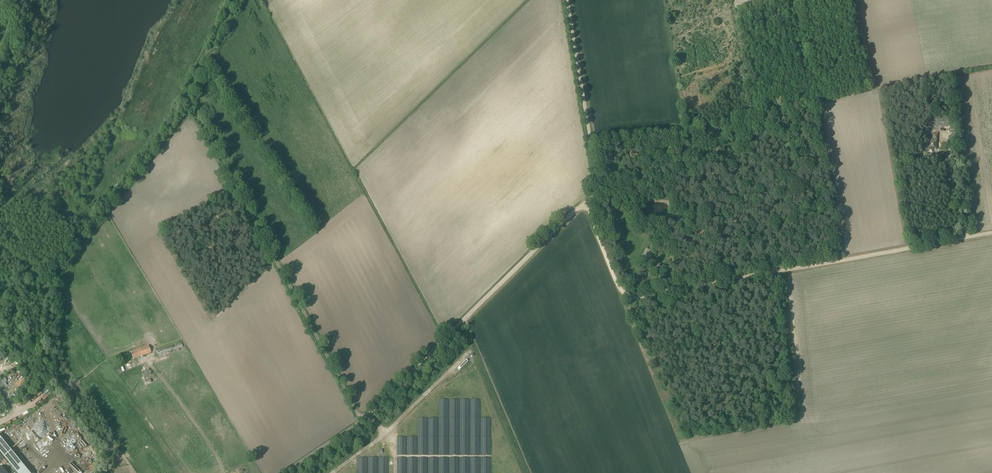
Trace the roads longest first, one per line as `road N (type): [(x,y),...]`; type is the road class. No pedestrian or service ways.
road 1 (track): [(283,472),(369,415),(586,203),(614,278),(623,292),(637,293),(991,231)]
road 2 (track): [(362,421),(186,104)]
road 3 (unclassified): [(586,203),(597,180),(567,0)]

